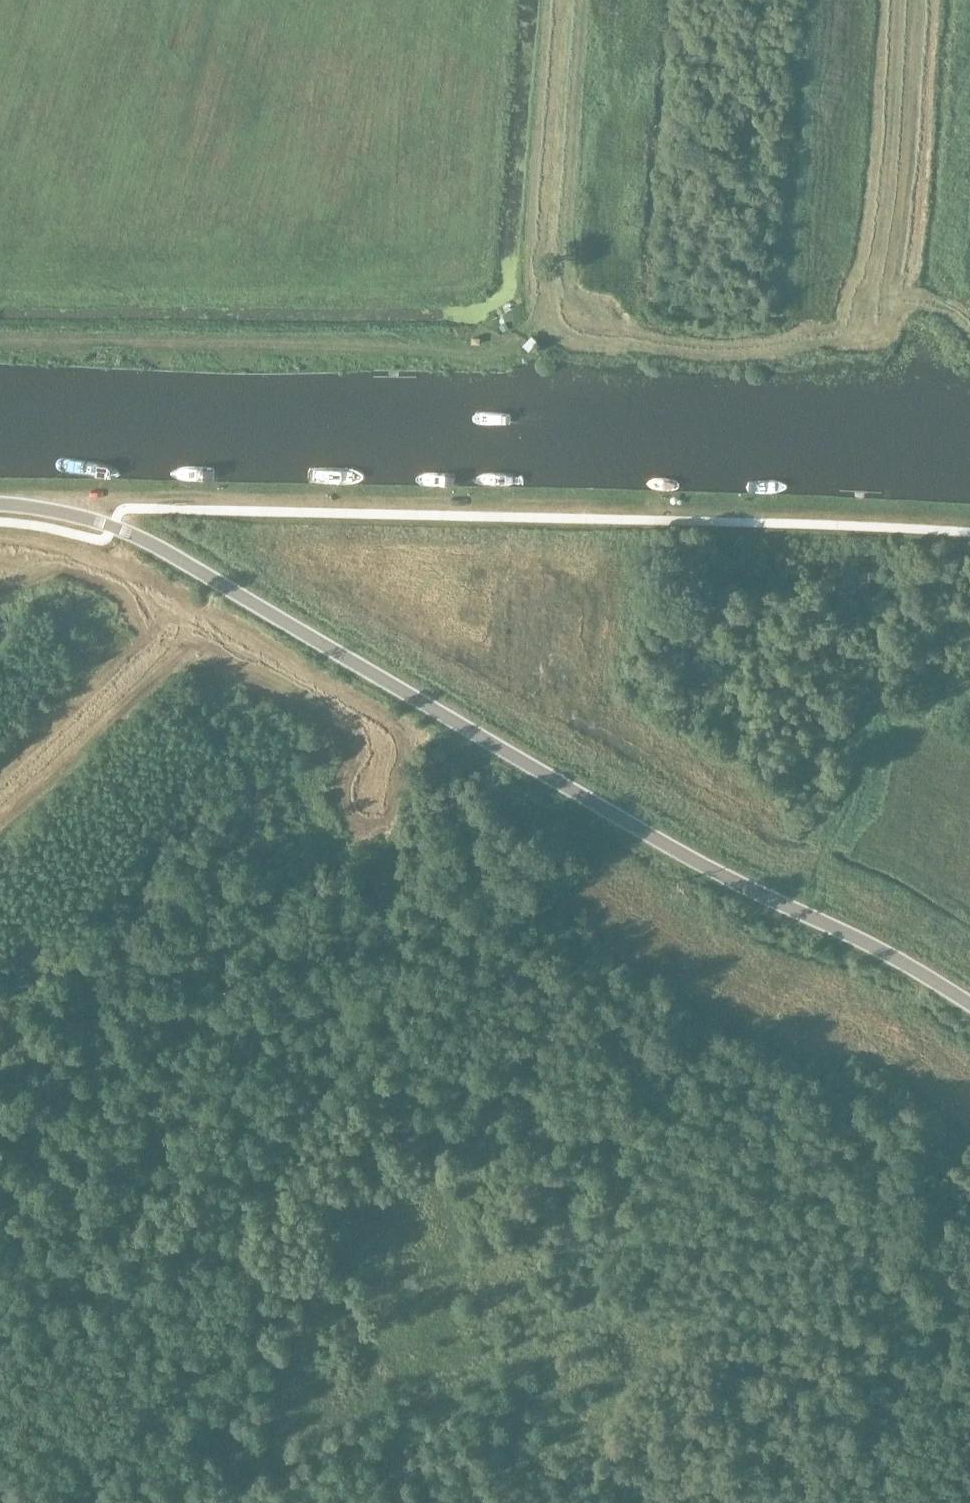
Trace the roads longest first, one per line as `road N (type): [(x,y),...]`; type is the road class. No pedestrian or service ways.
road 1 (unclassified): [(969,1008),(666,851),(145,540),(0,505)]

